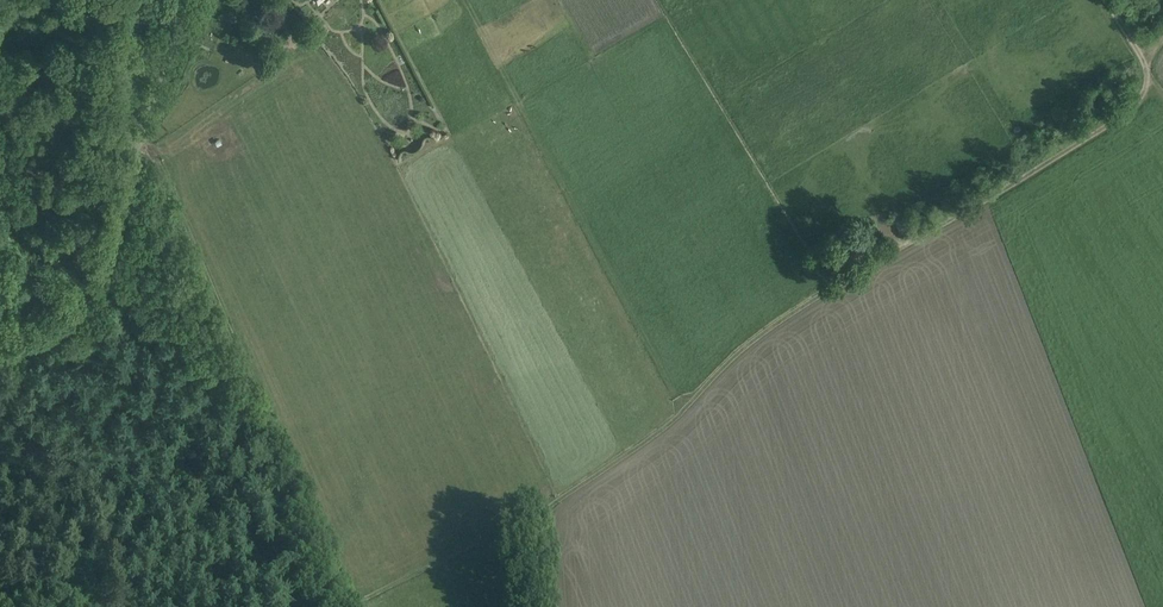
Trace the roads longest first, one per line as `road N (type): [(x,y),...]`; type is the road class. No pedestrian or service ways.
road 1 (track): [(1147,70),(1144,93),(1129,111),(783,320),(667,426),(559,500),(340,606)]
road 2 (track): [(136,146),(154,156),(168,184),(344,602)]
road 3 (track): [(682,413),(463,0)]
road 4 (unclassified): [(37,323),(79,294),(103,253),(191,0)]
road 5 (track): [(121,606),(103,532),(16,335)]

